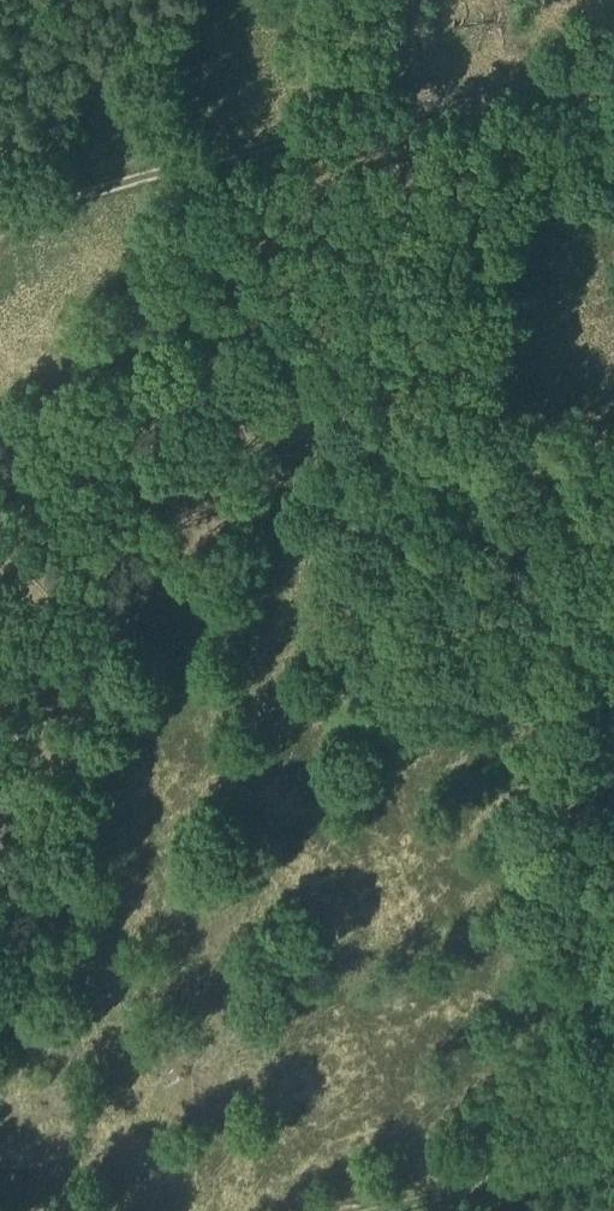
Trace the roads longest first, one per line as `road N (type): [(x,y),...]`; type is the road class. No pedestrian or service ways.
road 1 (track): [(0,210),(613,78)]
road 2 (track): [(613,1168),(436,1210)]

